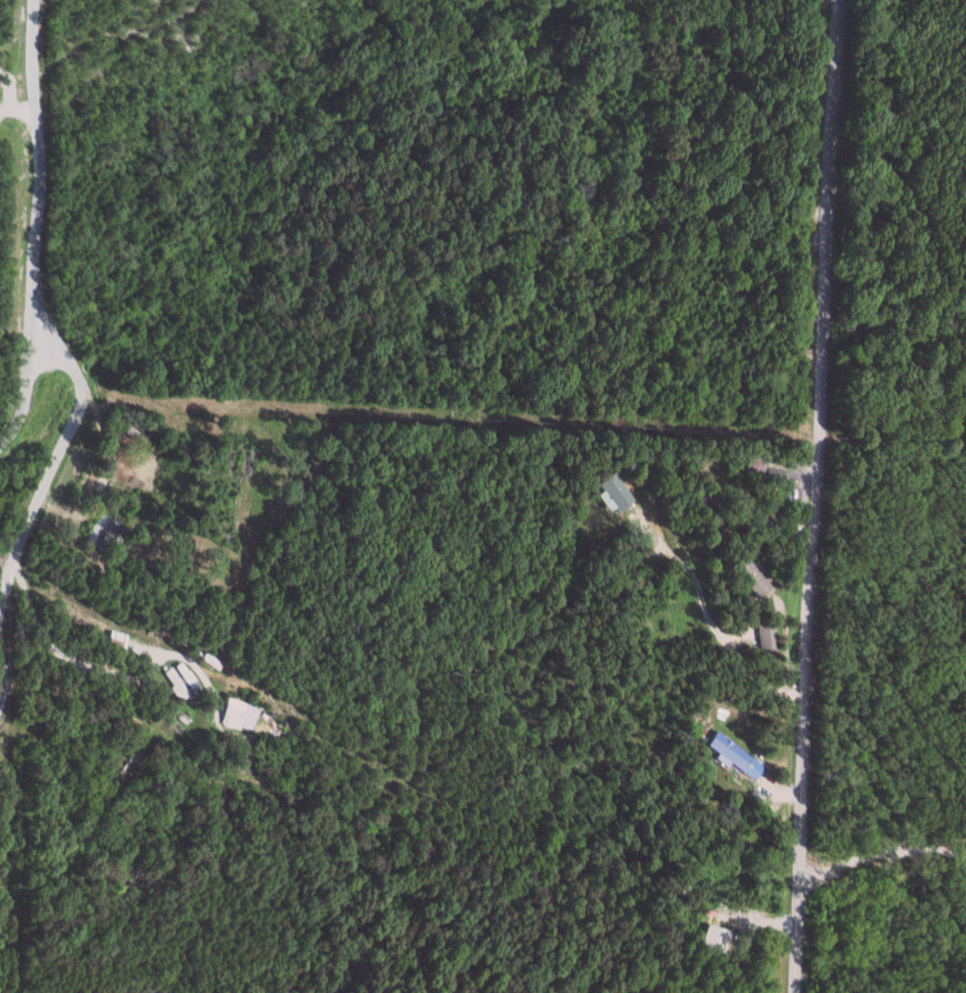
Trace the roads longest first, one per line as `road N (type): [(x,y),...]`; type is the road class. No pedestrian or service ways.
road 1 (tertiary): [(790,992),(836,0)]
road 2 (residential): [(24,347),(34,153),(29,0)]
road 3 (residential): [(0,578),(78,393),(66,359),(48,347),(24,347)]

